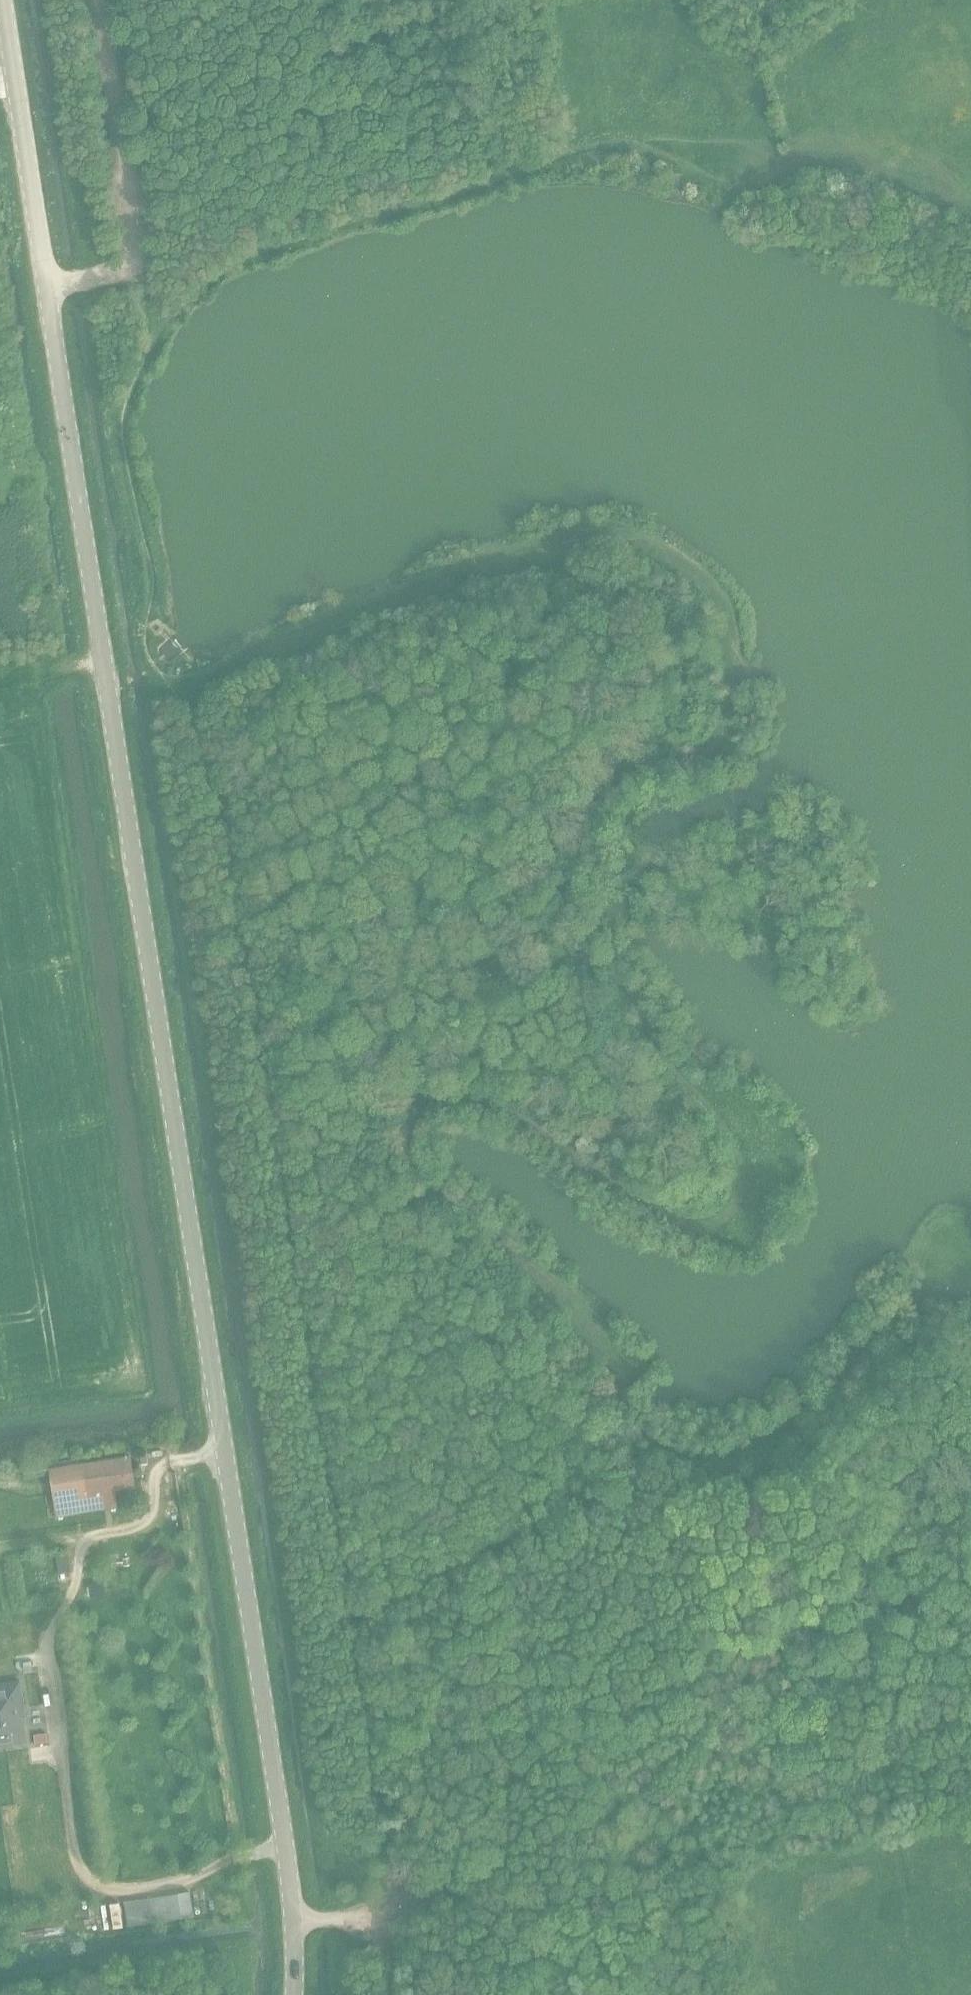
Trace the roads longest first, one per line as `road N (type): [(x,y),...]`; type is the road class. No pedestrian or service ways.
road 1 (unclassified): [(293,1994),(279,1809),(3,0)]
road 2 (track): [(96,0),(130,259),(124,271)]

